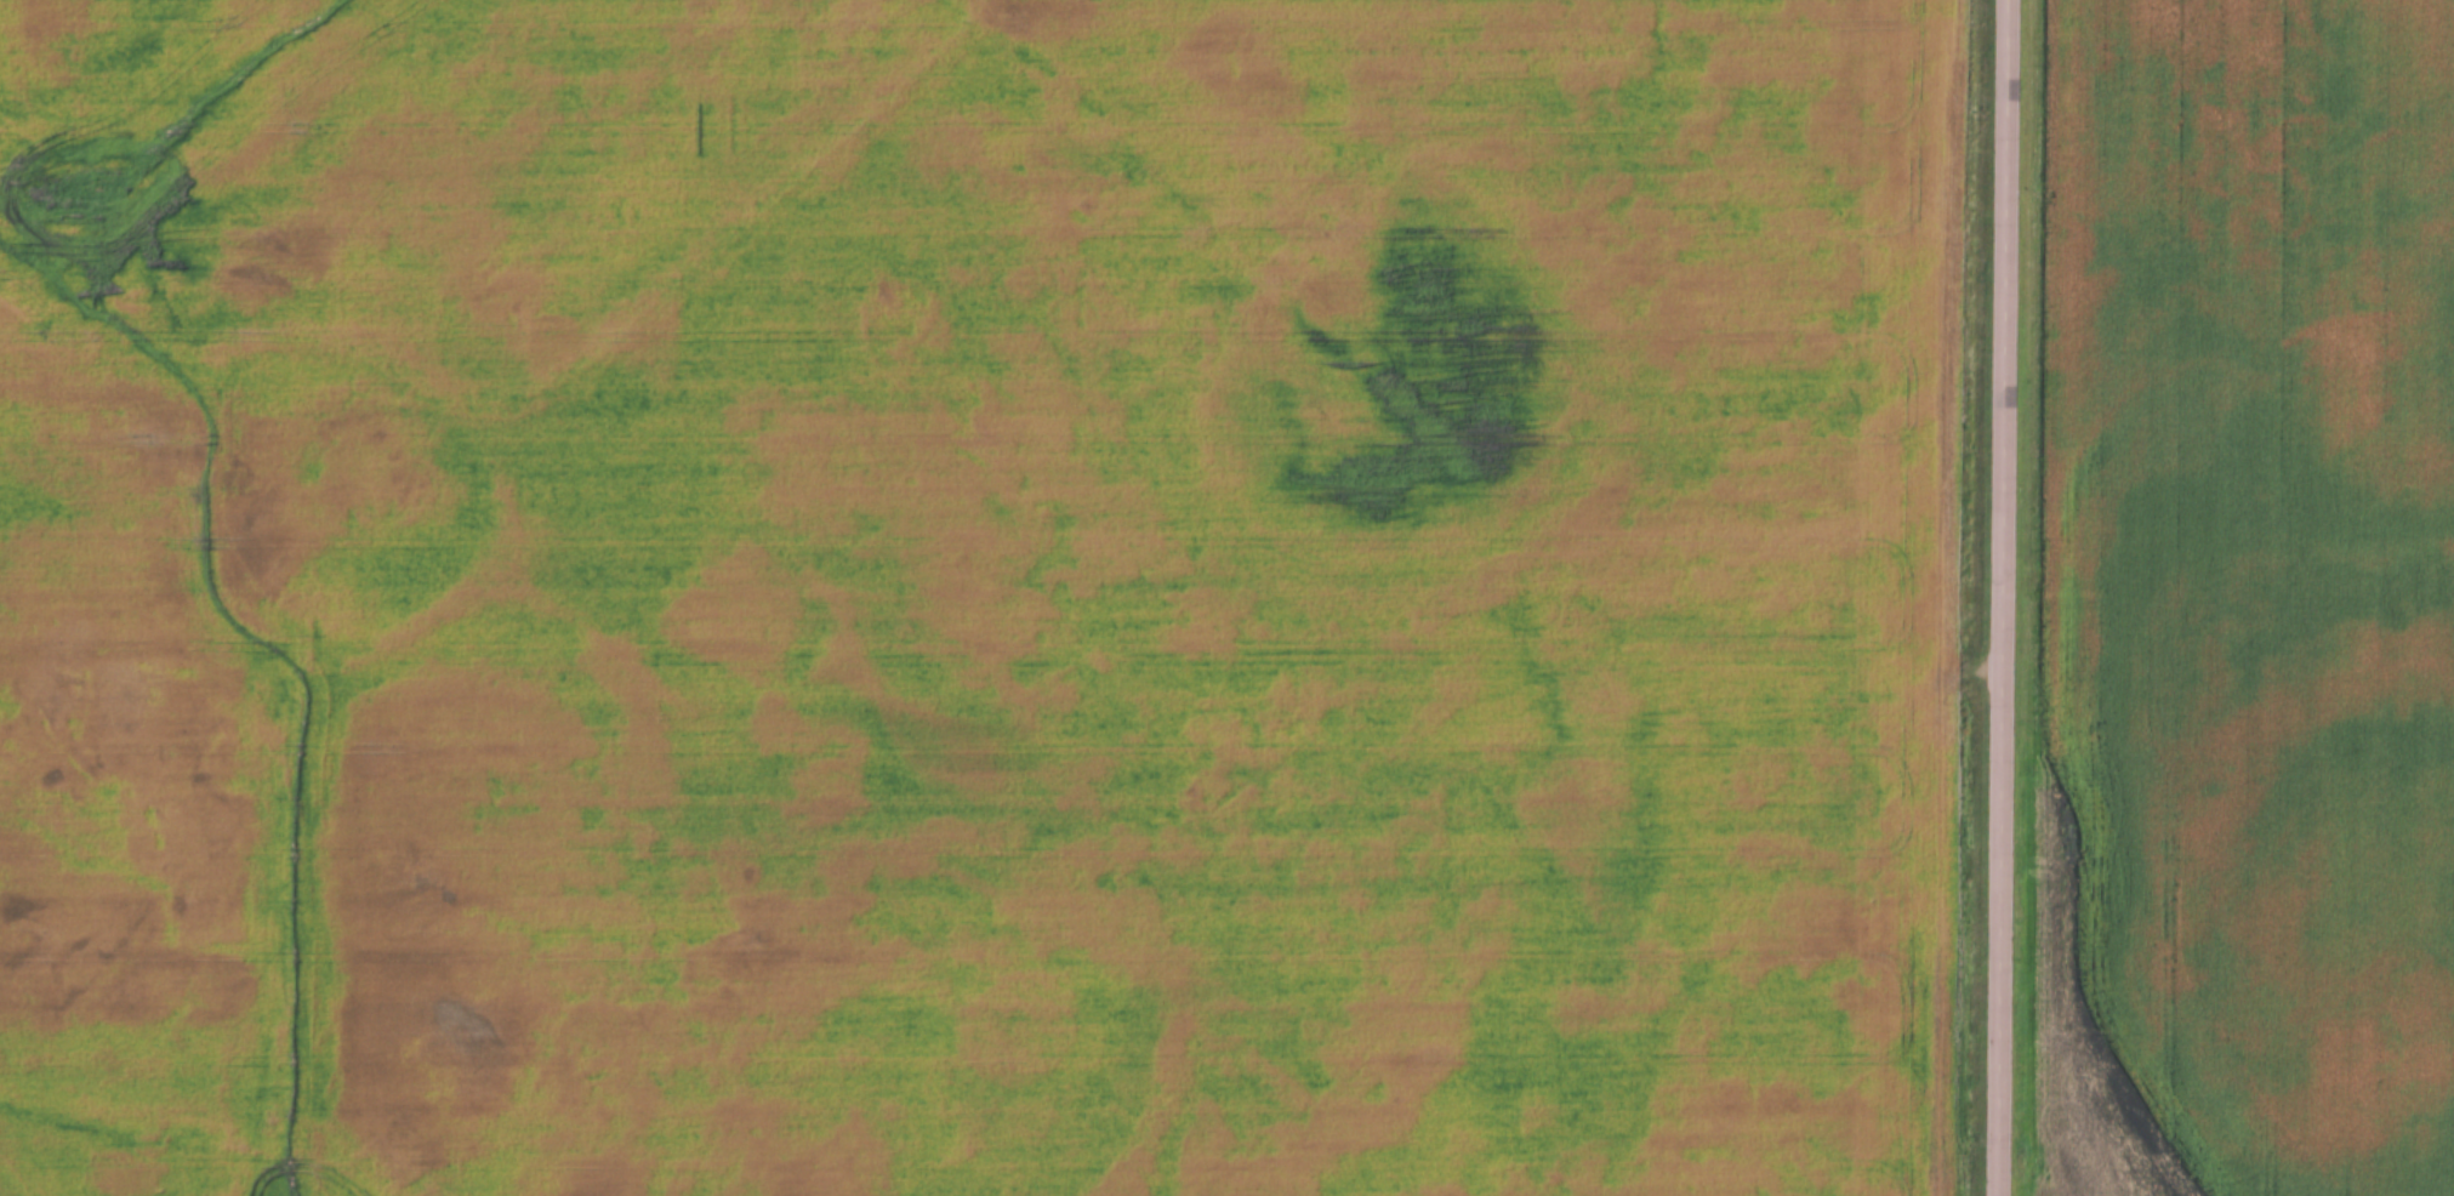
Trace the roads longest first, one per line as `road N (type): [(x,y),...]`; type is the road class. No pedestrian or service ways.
road 1 (residential): [(2001,1195),(2006,0)]

